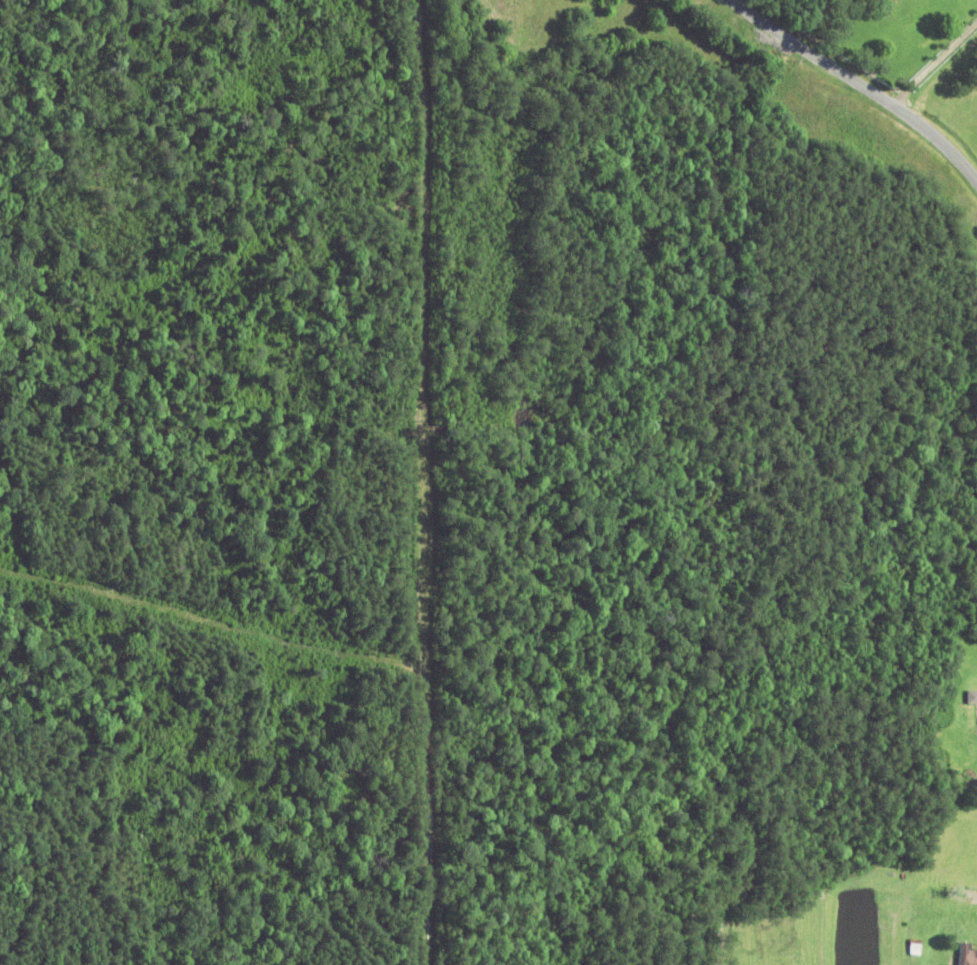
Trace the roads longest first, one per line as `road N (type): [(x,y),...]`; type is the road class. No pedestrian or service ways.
road 1 (residential): [(976,179),(920,121),(735,0)]

